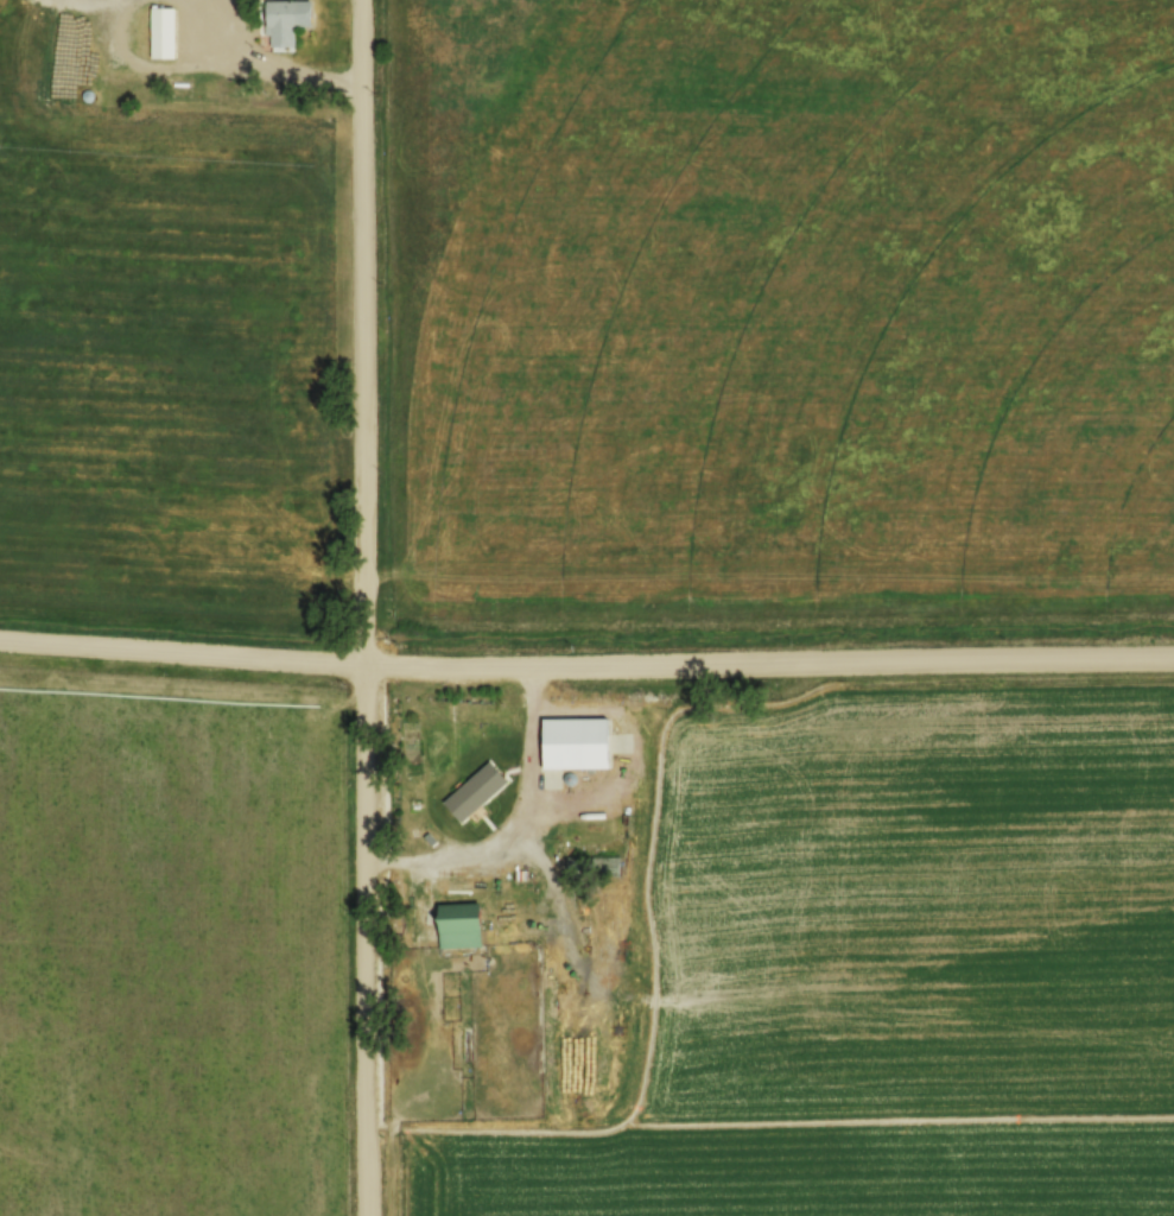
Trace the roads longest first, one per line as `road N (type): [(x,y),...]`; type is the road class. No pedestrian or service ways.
road 1 (residential): [(370,1215),(362,0)]
road 2 (residential): [(1173,662),(533,666),(0,642)]

